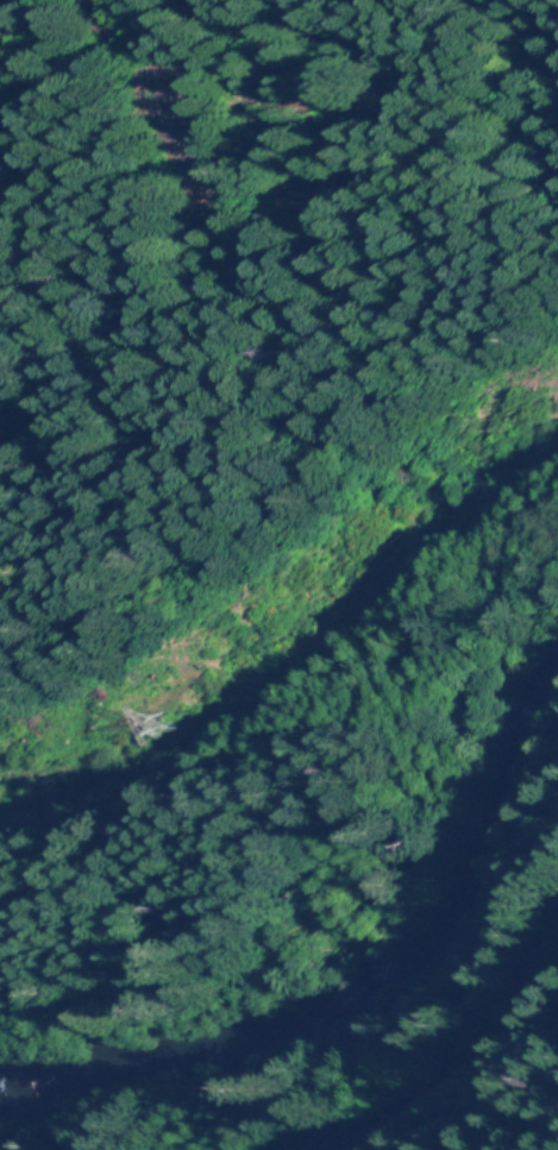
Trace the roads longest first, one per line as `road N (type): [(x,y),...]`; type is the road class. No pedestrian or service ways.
road 1 (tertiary): [(272,1149),(362,1116),(447,1057),(557,932)]

